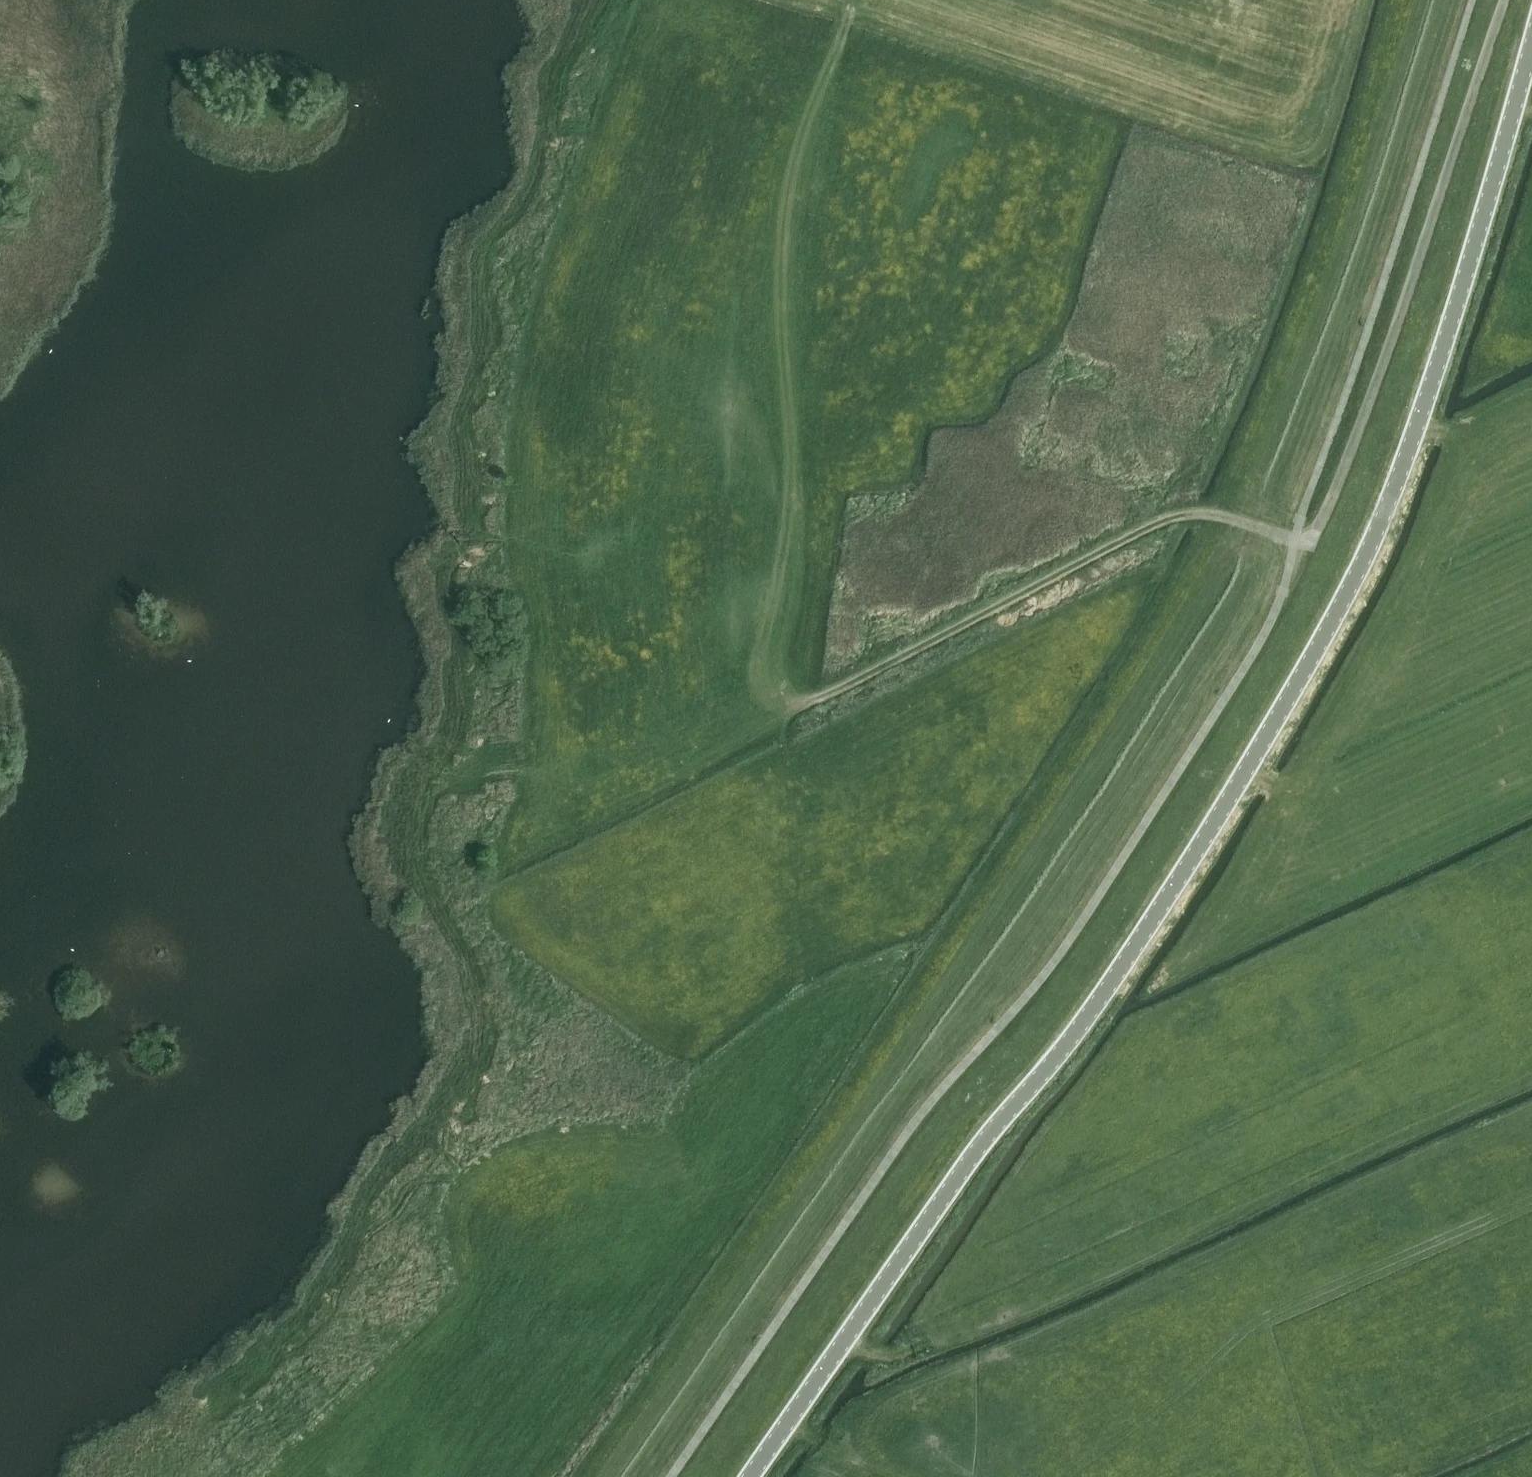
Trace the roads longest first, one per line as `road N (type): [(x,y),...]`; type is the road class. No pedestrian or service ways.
road 1 (unclassified): [(748,1476),(970,1161),(1082,1023),(1210,829),(1356,572),(1412,459),(1531,50)]
road 2 (unclassified): [(1294,539),(1312,541),(1345,461),(1507,0)]

